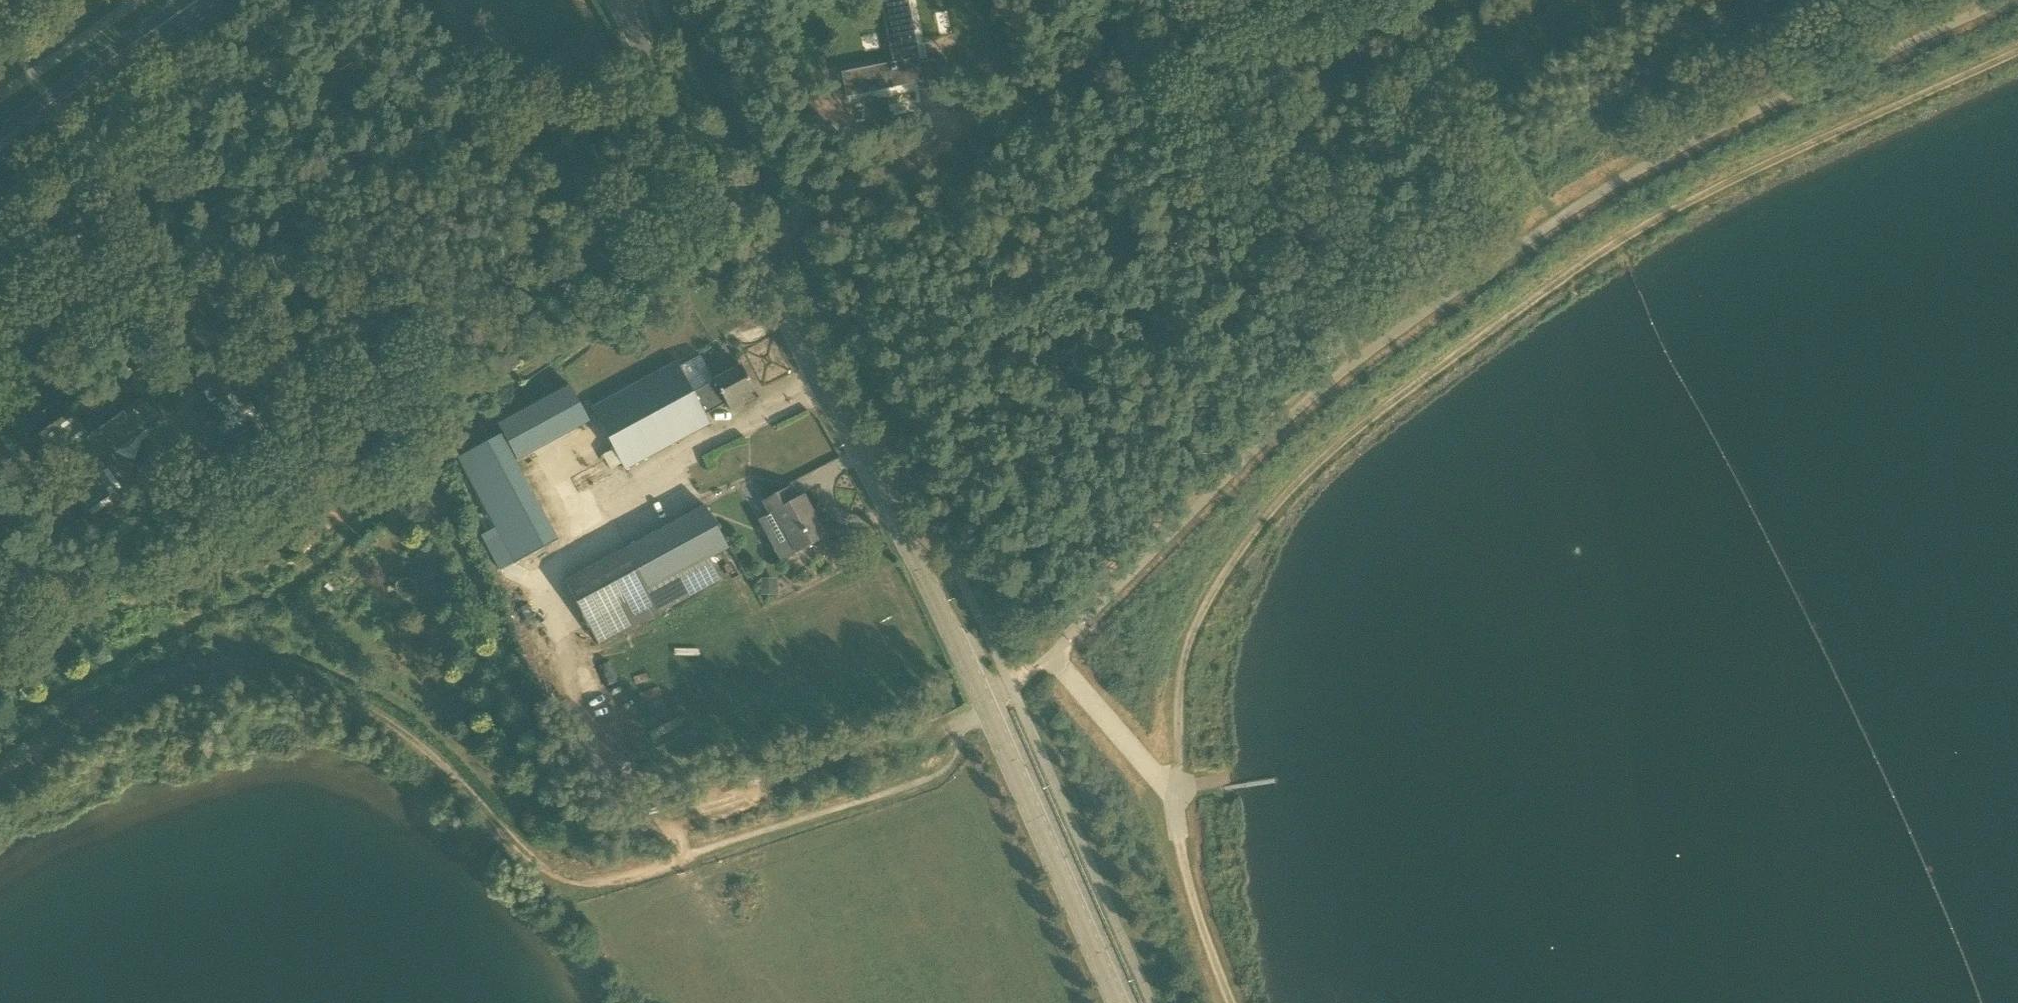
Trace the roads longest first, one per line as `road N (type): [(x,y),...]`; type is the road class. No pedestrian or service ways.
road 1 (track): [(2017,51),(1636,229),(1466,336),(1273,495),(1221,572),(1183,672),(1177,809)]
road 2 (track): [(1011,684),(984,700),(941,773),(601,881),(546,868),(462,778),(385,719),(271,670),(205,667),(160,681),(0,778)]
road 3 (tertiary): [(1117,1002),(920,567),(619,0)]
road 4 (track): [(1177,809),(1183,870),(1230,1002)]
road 5 (primary): [(0,155),(124,73),(144,44)]
road 6 (primary): [(144,44),(106,56),(0,138)]

